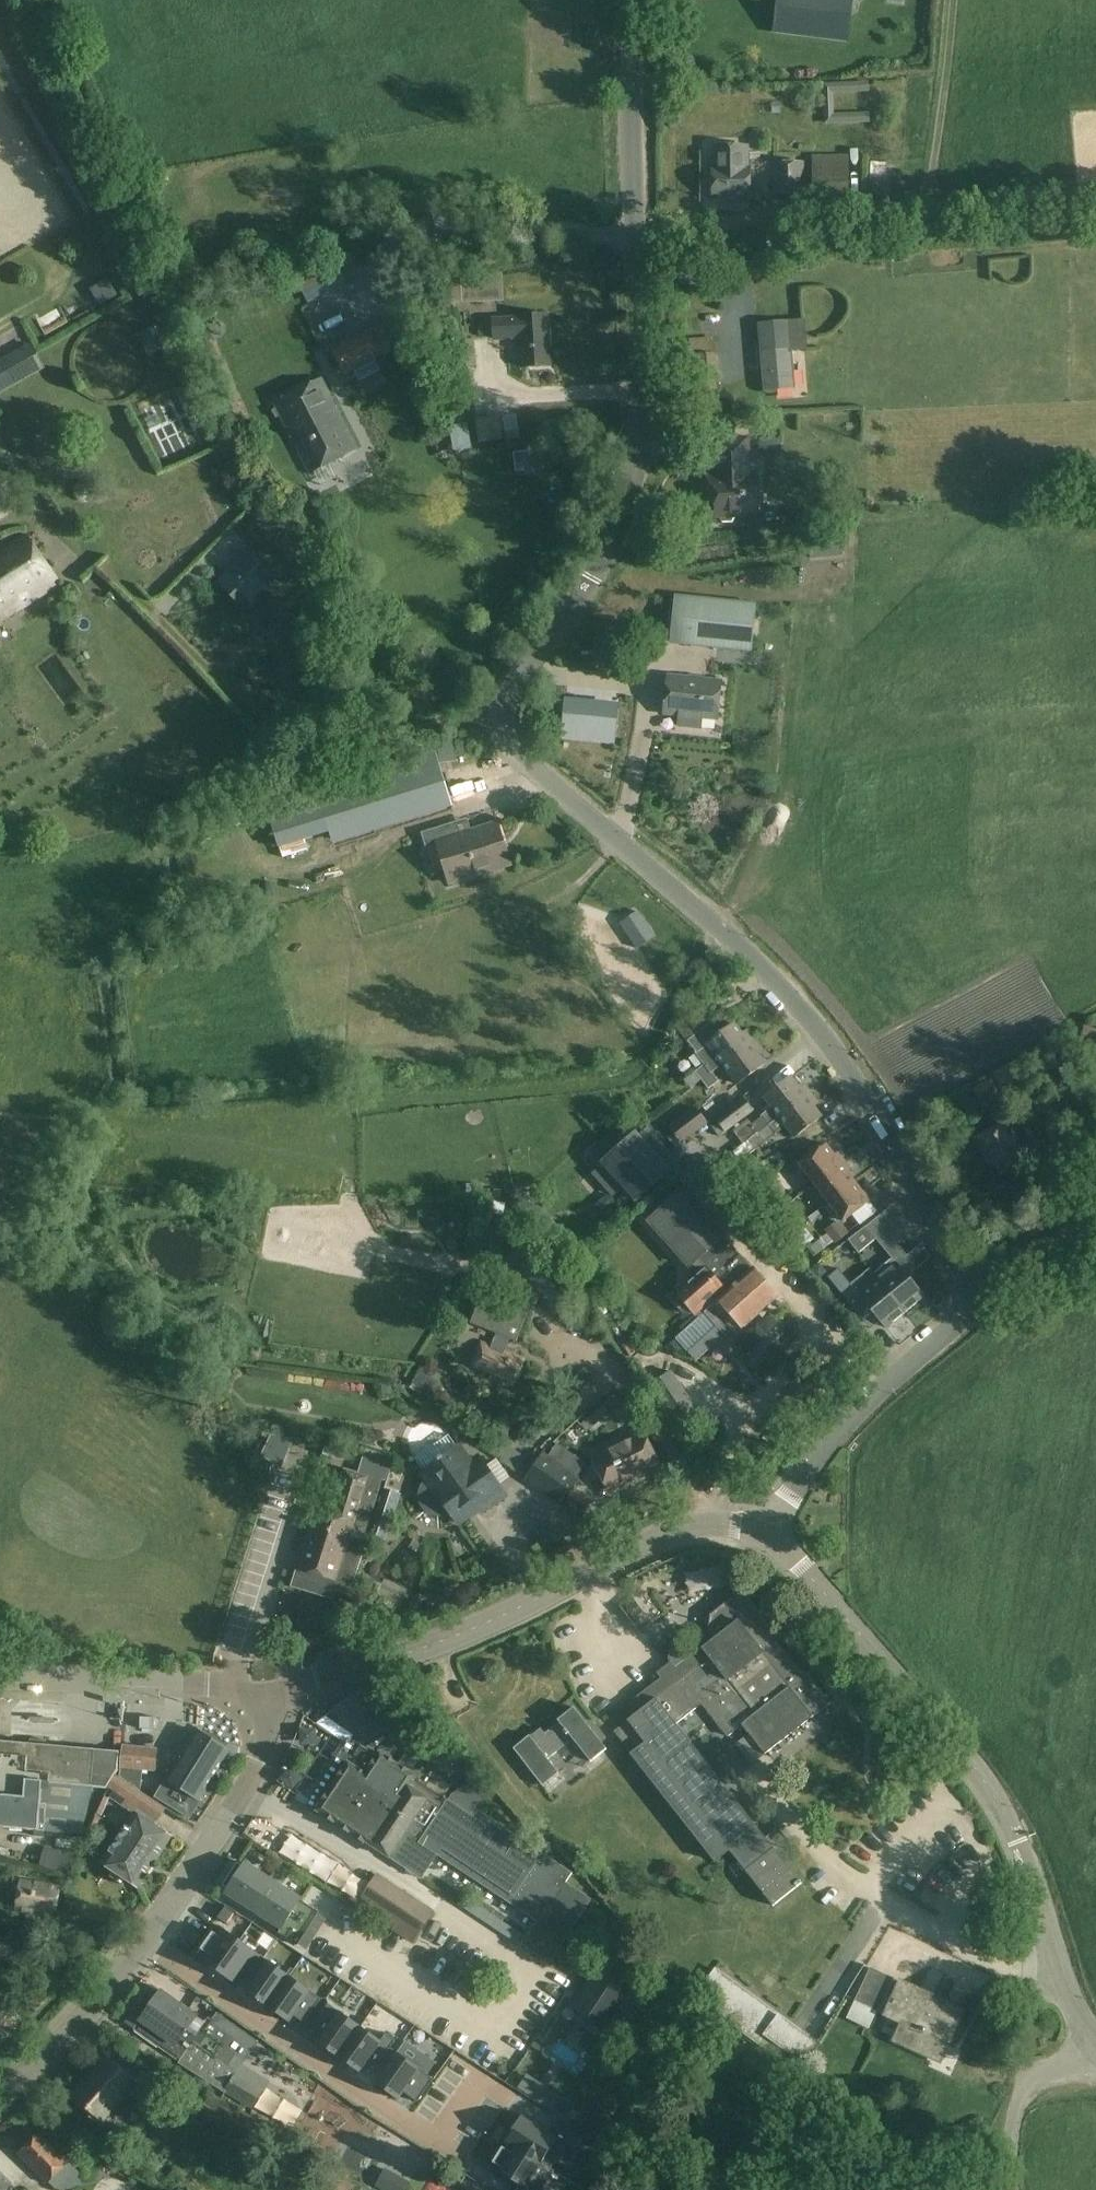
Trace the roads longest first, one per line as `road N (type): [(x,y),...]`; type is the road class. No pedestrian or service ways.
road 1 (unclassified): [(975,1305),(855,1076),(764,969),(520,755),(502,719),(507,698),(605,555),(640,454),(635,0)]
road 2 (tertiary): [(1095,2040),(1067,1996),(1027,1869),(984,1779),(767,1531)]
road 3 (track): [(502,719),(451,720),(322,762),(294,758),(154,613),(245,528)]
road 4 (tertiary): [(267,1701),(306,1679),(461,1634),(680,1527),(767,1531)]
road 5 (residential): [(145,1939),(434,2140)]
road 6 (unclassified): [(767,1531),(867,1401),(975,1305)]
road 7 (tertiary): [(145,1939),(265,1760),(267,1701)]
road 8 (tertiary): [(267,1701),(231,1684),(0,1676)]
road 9 (tertiary): [(0,2098),(99,2003),(145,1939)]
road 10 (unclassified): [(1013,2189),(1026,2081),(1095,2054)]
road 11 (unclassified): [(975,1305),(1095,1220)]

